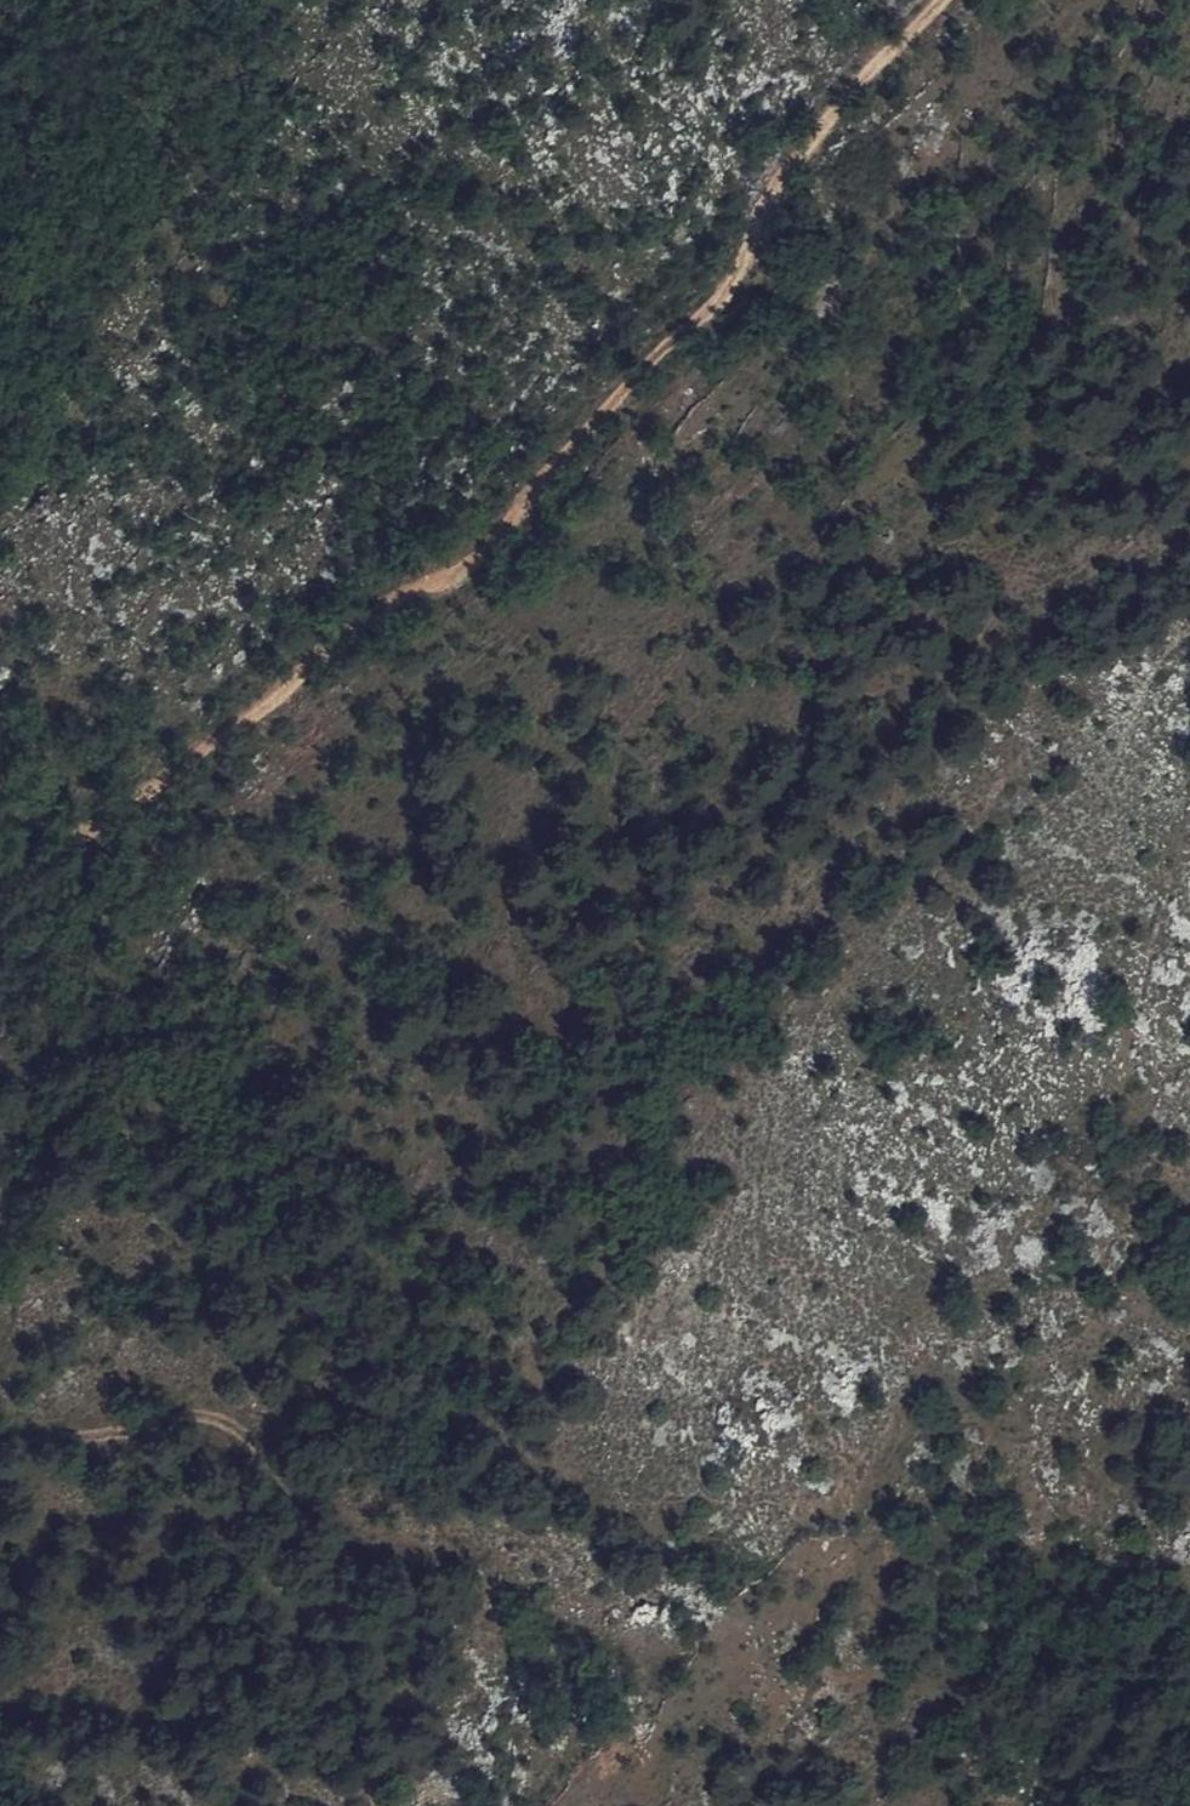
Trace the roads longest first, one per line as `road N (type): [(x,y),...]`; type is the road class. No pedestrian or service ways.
road 1 (track): [(0,894),(340,651),(546,482),(714,306),(773,198),(867,78),(946,0)]
road 2 (track): [(0,1455),(218,1422),(312,1487),(376,1674),(392,1805)]

